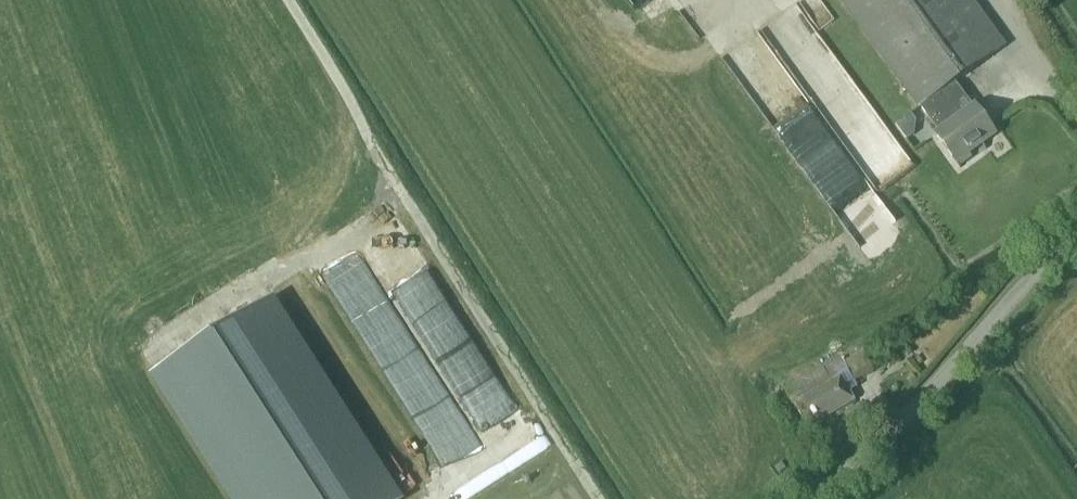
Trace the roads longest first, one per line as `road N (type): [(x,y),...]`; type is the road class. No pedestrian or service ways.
road 1 (unclassified): [(799,498),(917,397),(1076,235)]

